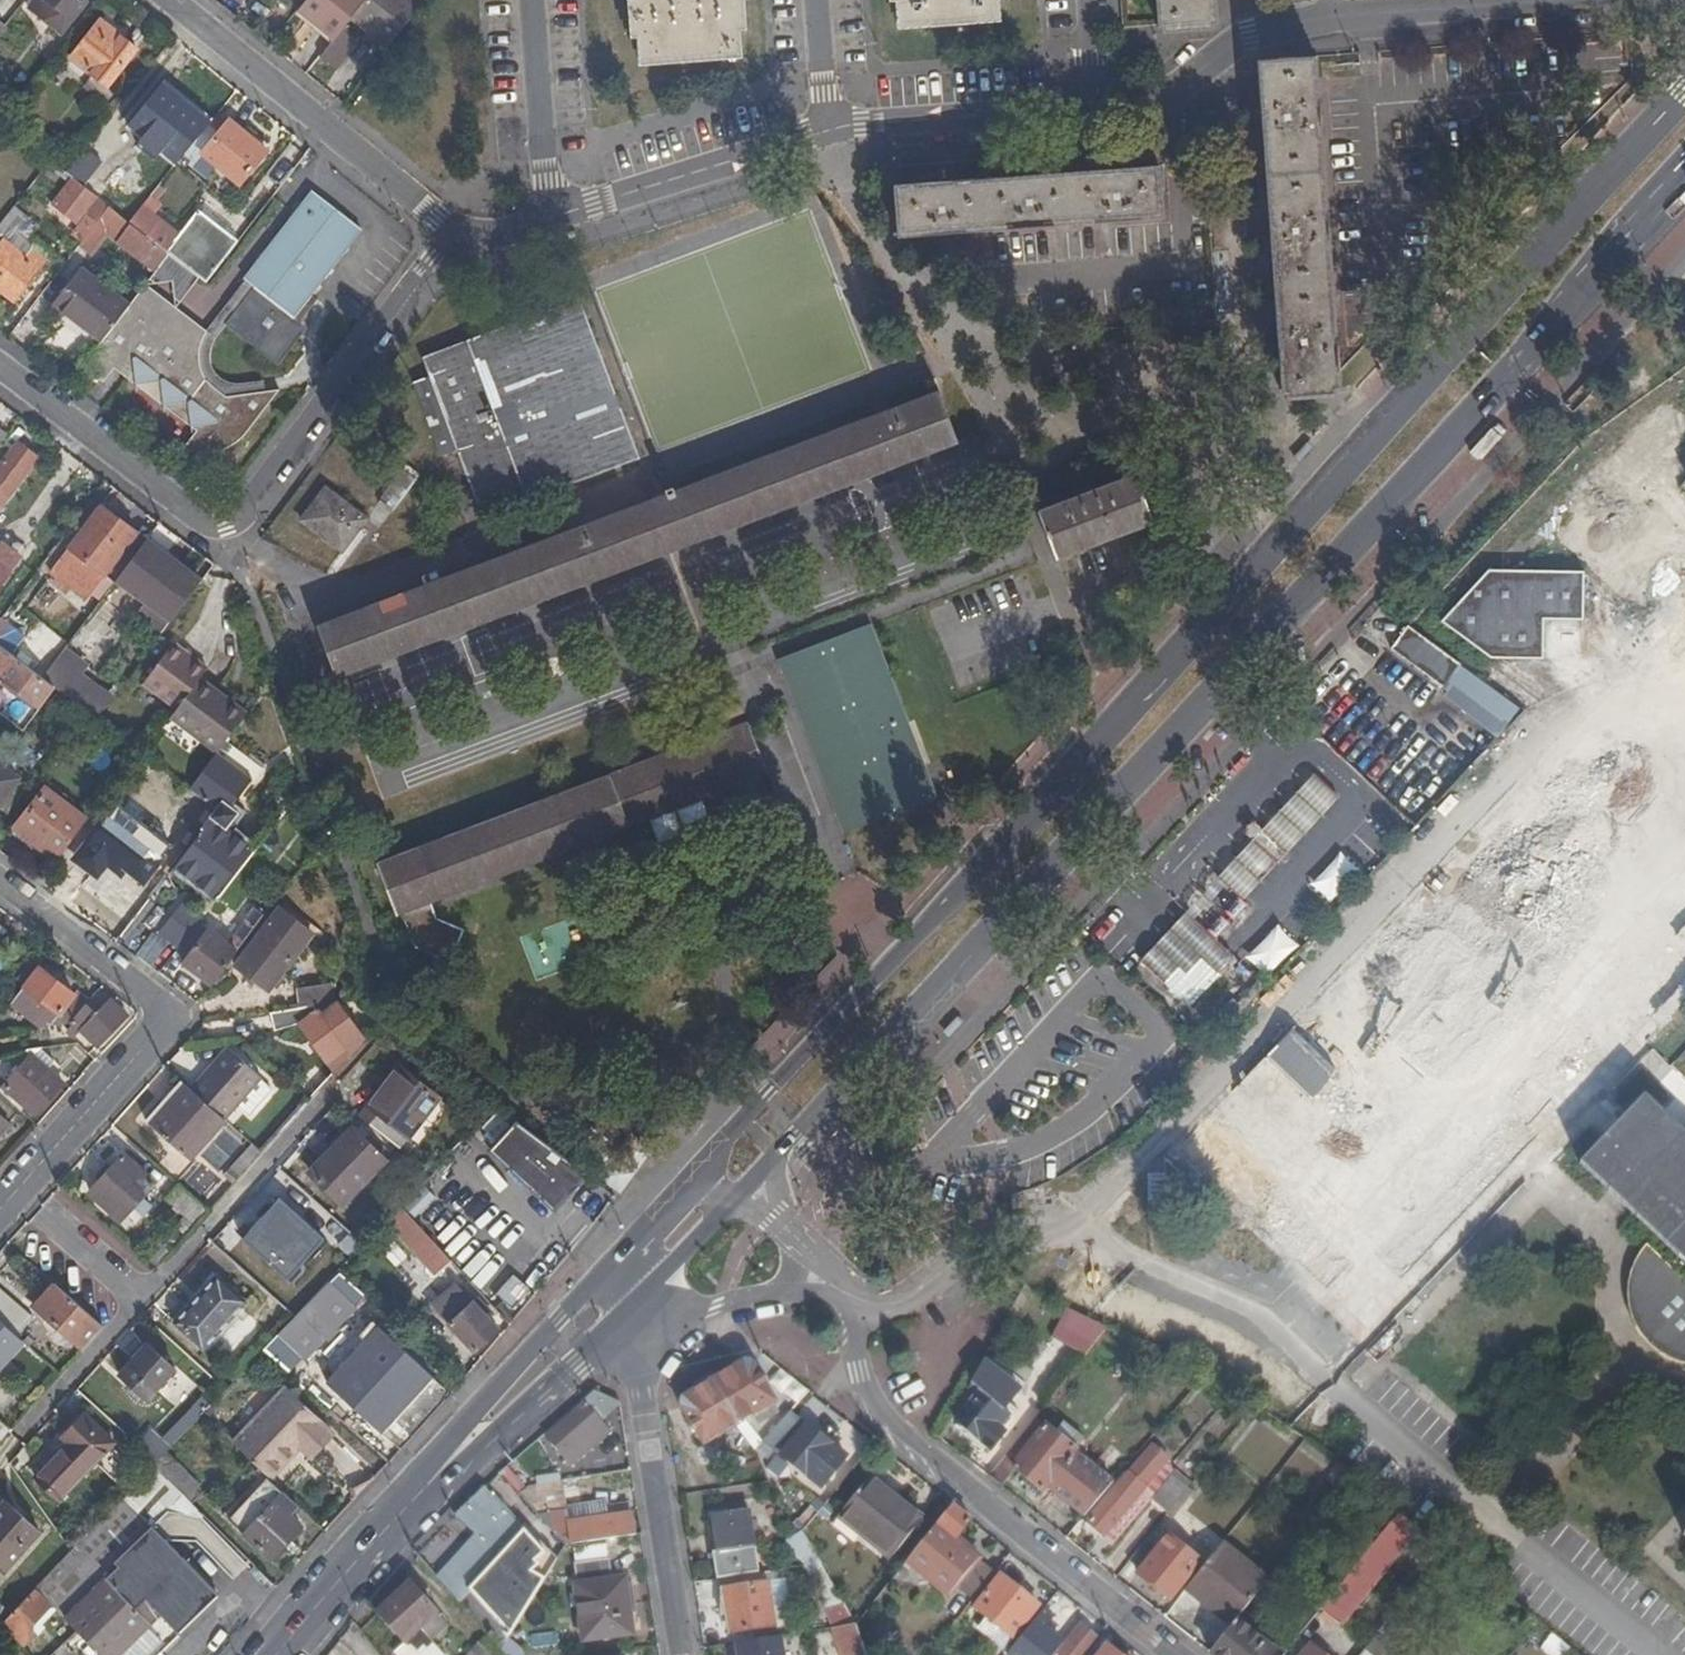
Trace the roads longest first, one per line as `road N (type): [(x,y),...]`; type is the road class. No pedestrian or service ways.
road 1 (primary): [(1684,92),(1126,709),(761,1097),(682,1194)]
road 2 (primary): [(774,1158),(1684,177)]
road 3 (residential): [(453,232),(223,524),(188,509),(0,367)]
road 4 (residential): [(1179,1654),(894,1426),(858,1373),(854,1296)]
road 5 (primary): [(610,1293),(422,1487),(276,1654)]
road 6 (residential): [(610,1293),(643,1395),(685,1654)]
road 7 (residential): [(170,0),(453,232)]
road 8 (residential): [(1333,24),(1633,3),(1684,16)]
road 9 (residential): [(553,218),(828,131)]
road 10 (residential): [(137,1308),(327,1098)]
road 11 (residential): [(828,131),(1095,109)]
road 12 (residential): [(1095,109),(1163,92),(1248,35),(1333,24)]
road 13 (residential): [(170,1015),(14,1197)]
road 14 (residential): [(553,218),(531,0)]
road 15 (residential): [(170,1015),(0,881)]
road 16 (residential): [(14,1197),(137,1308)]
road 17 (residential): [(137,1308),(27,1428)]
road 18 (primary): [(610,1293),(732,1200)]
road 19 (residential): [(610,1293),(661,1310),(755,1297)]
road 20 (residential): [(828,131),(818,0)]
road 21 (primary): [(682,1194),(610,1293)]

